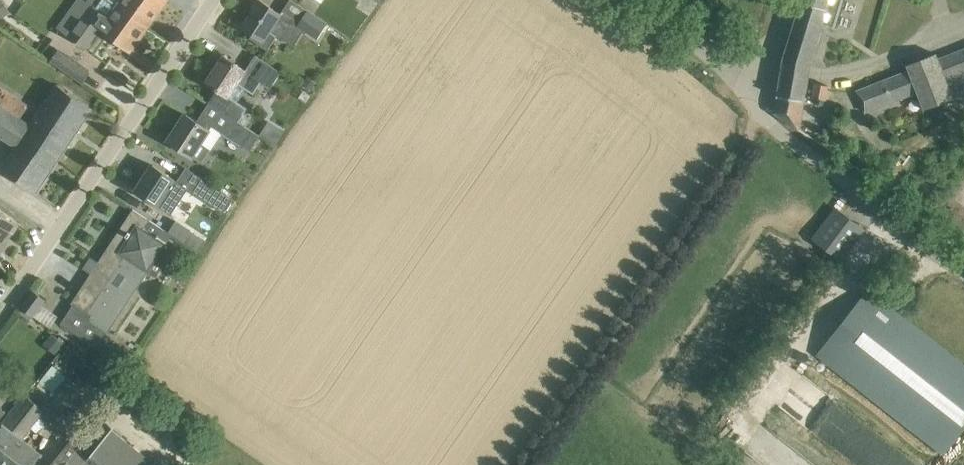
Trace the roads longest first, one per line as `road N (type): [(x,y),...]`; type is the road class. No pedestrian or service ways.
road 1 (unclassified): [(963,272),(763,115),(737,78),(695,42),(635,0)]
road 2 (unclassified): [(0,311),(210,0)]

